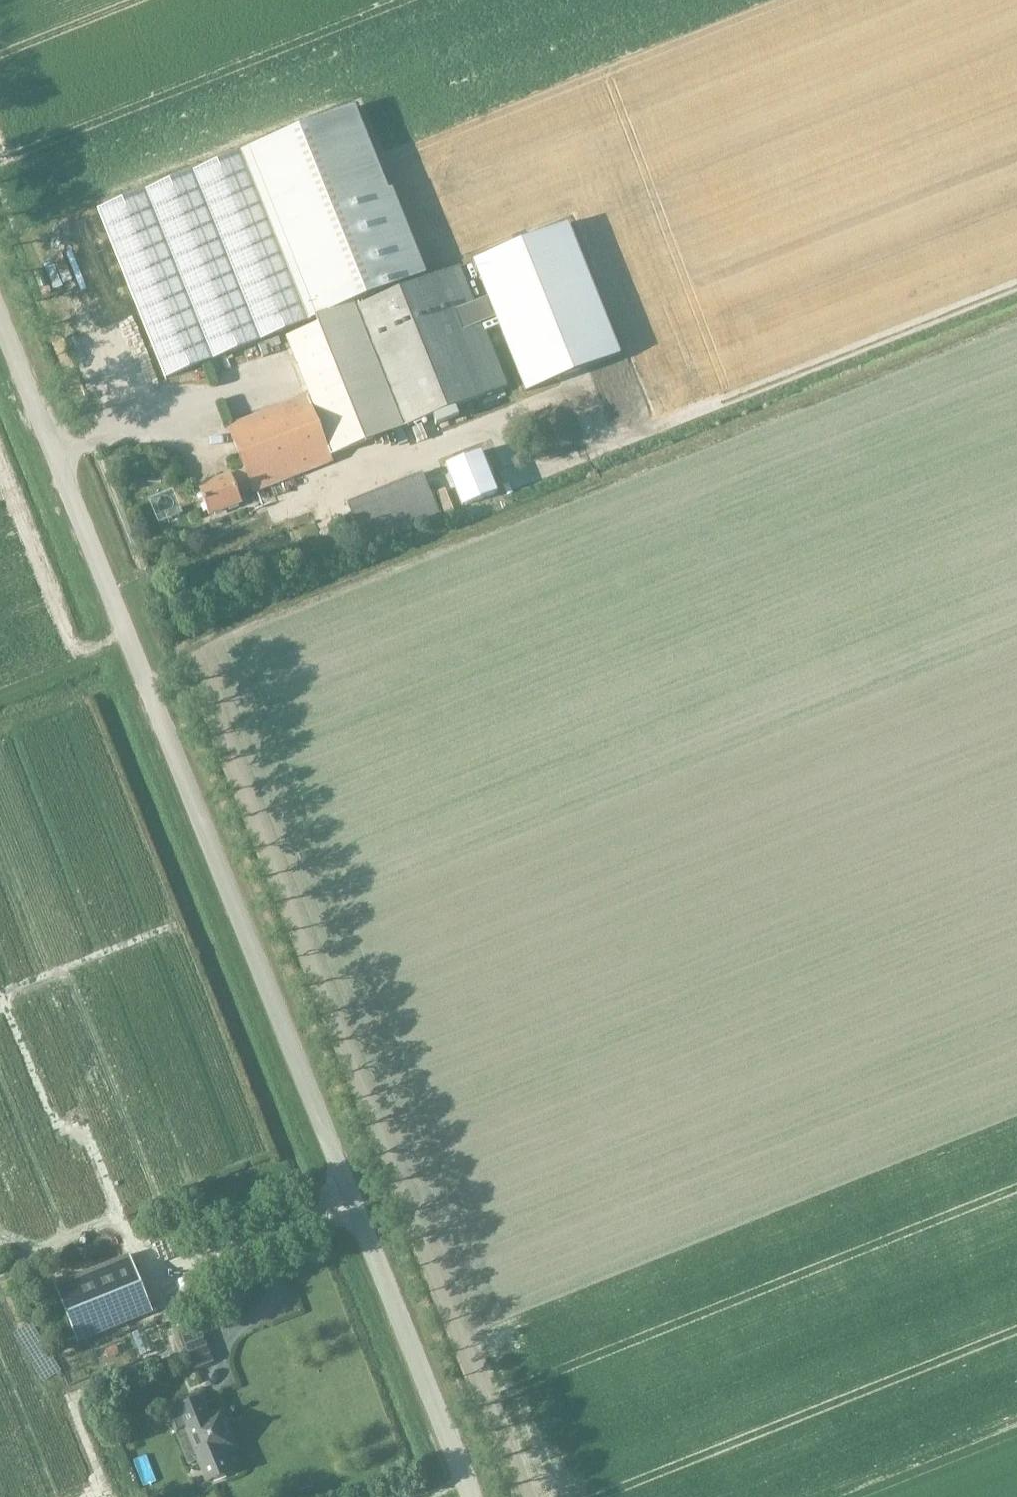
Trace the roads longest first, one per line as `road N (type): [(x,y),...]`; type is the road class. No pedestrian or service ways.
road 1 (unclassified): [(471,1496),(0,317)]

